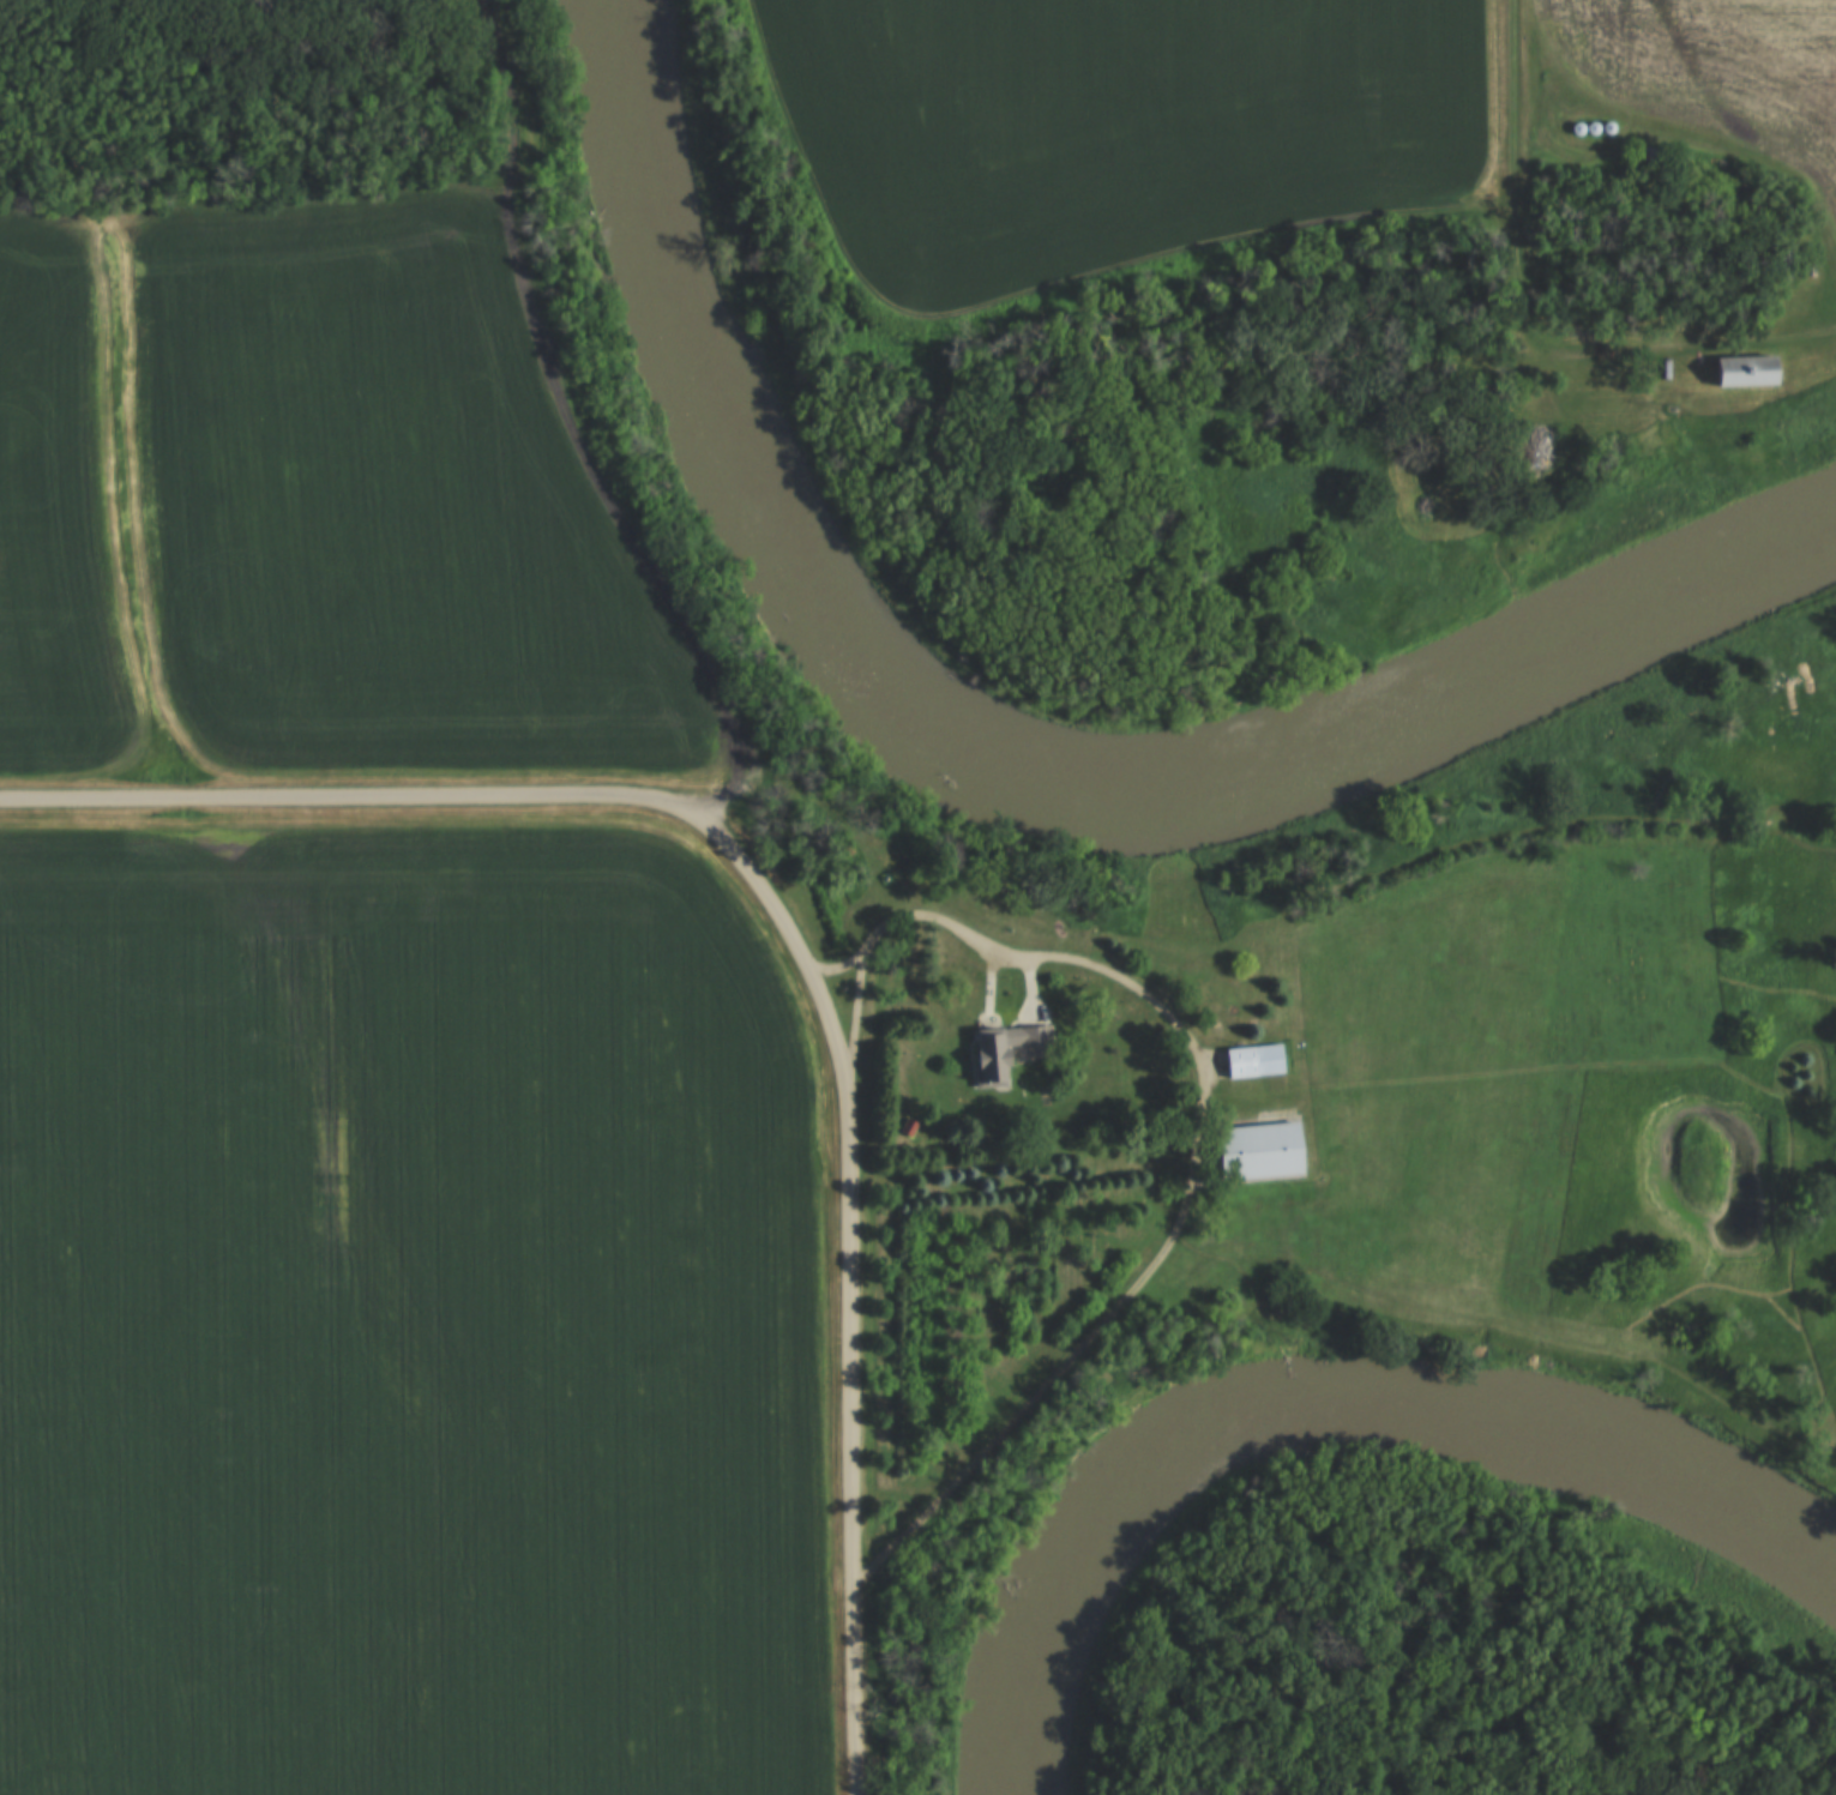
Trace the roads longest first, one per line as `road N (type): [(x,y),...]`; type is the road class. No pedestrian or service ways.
road 1 (residential): [(0,804),(609,795),(656,802),(711,833),(753,877),(791,934),(847,1071)]
road 2 (residential): [(857,1794),(847,1071)]
road 3 (residential): [(1696,269),(1573,287),(1513,227),(1511,0)]
road 4 (track): [(1835,248),(1696,269)]

